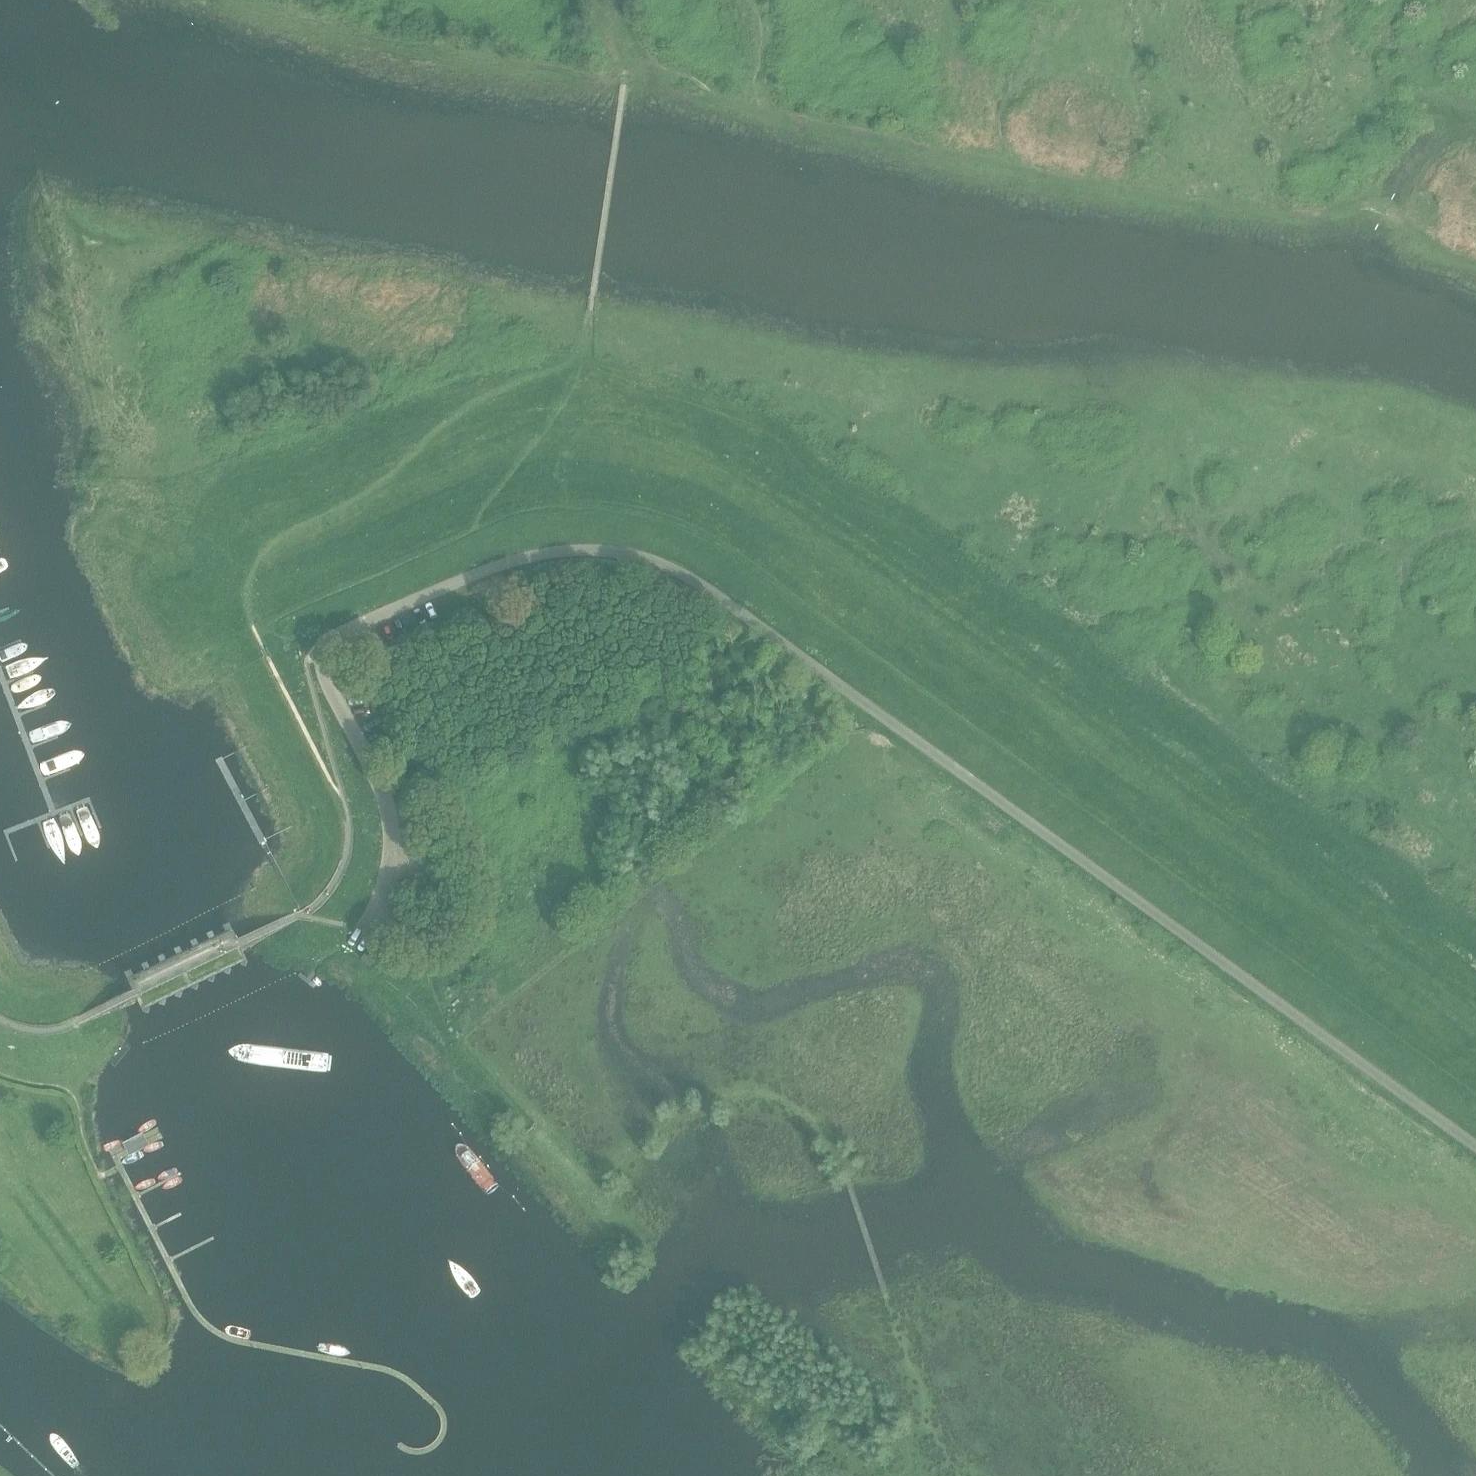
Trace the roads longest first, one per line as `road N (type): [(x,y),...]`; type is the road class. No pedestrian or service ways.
road 1 (unclassified): [(1475,1145),(723,598),(672,568),(617,552),(563,551),(503,564),(329,643),(326,680),(378,776),(394,841),(393,867),(367,931)]

